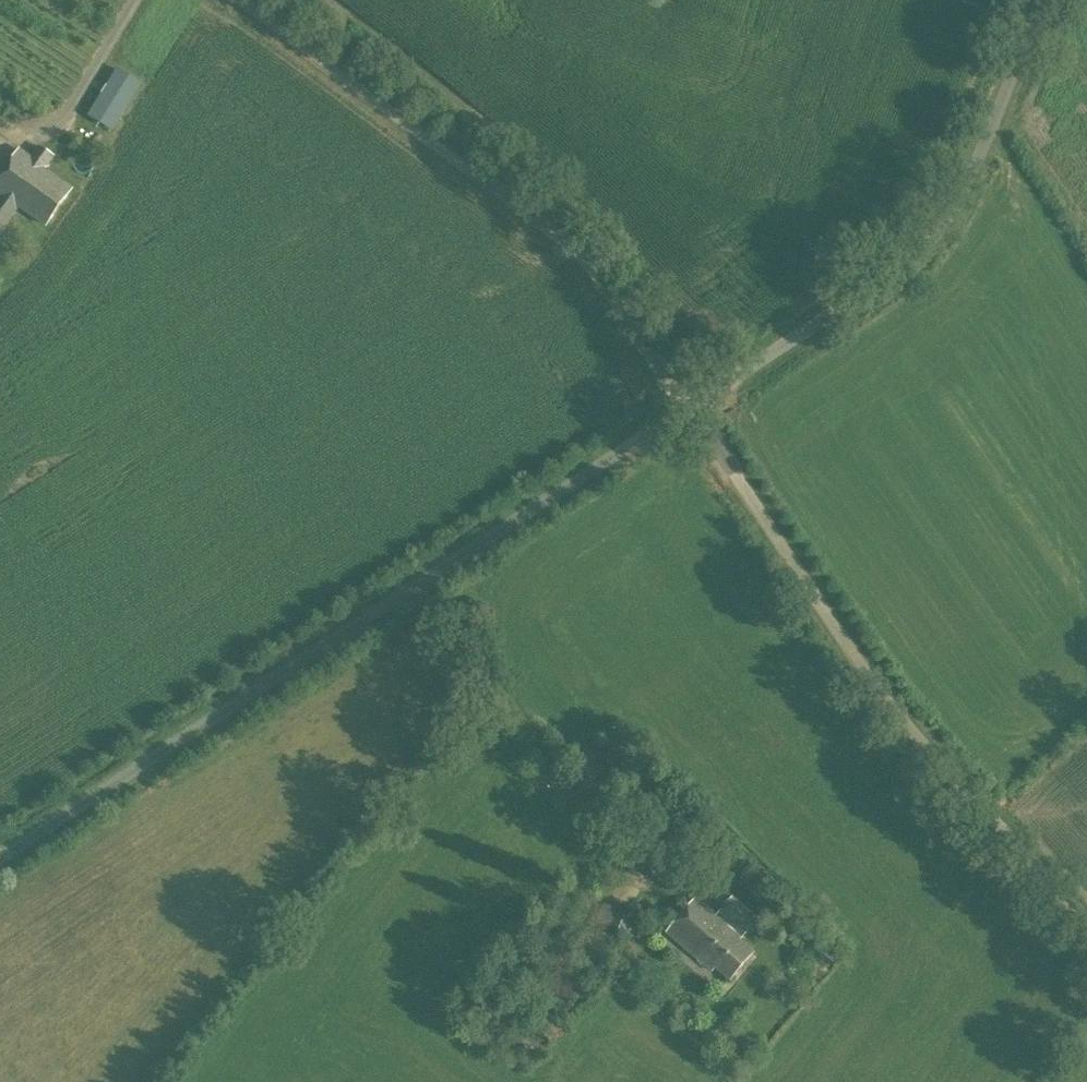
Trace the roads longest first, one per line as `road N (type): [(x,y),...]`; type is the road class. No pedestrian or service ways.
road 1 (unclassified): [(0,858),(162,762),(693,405)]
road 2 (unclassified): [(1086,922),(844,650),(693,405)]
road 3 (unclassified): [(693,405),(598,280),(553,237),(245,0)]
road 4 (unclassified): [(693,405),(932,241),(955,207),(1041,0)]

